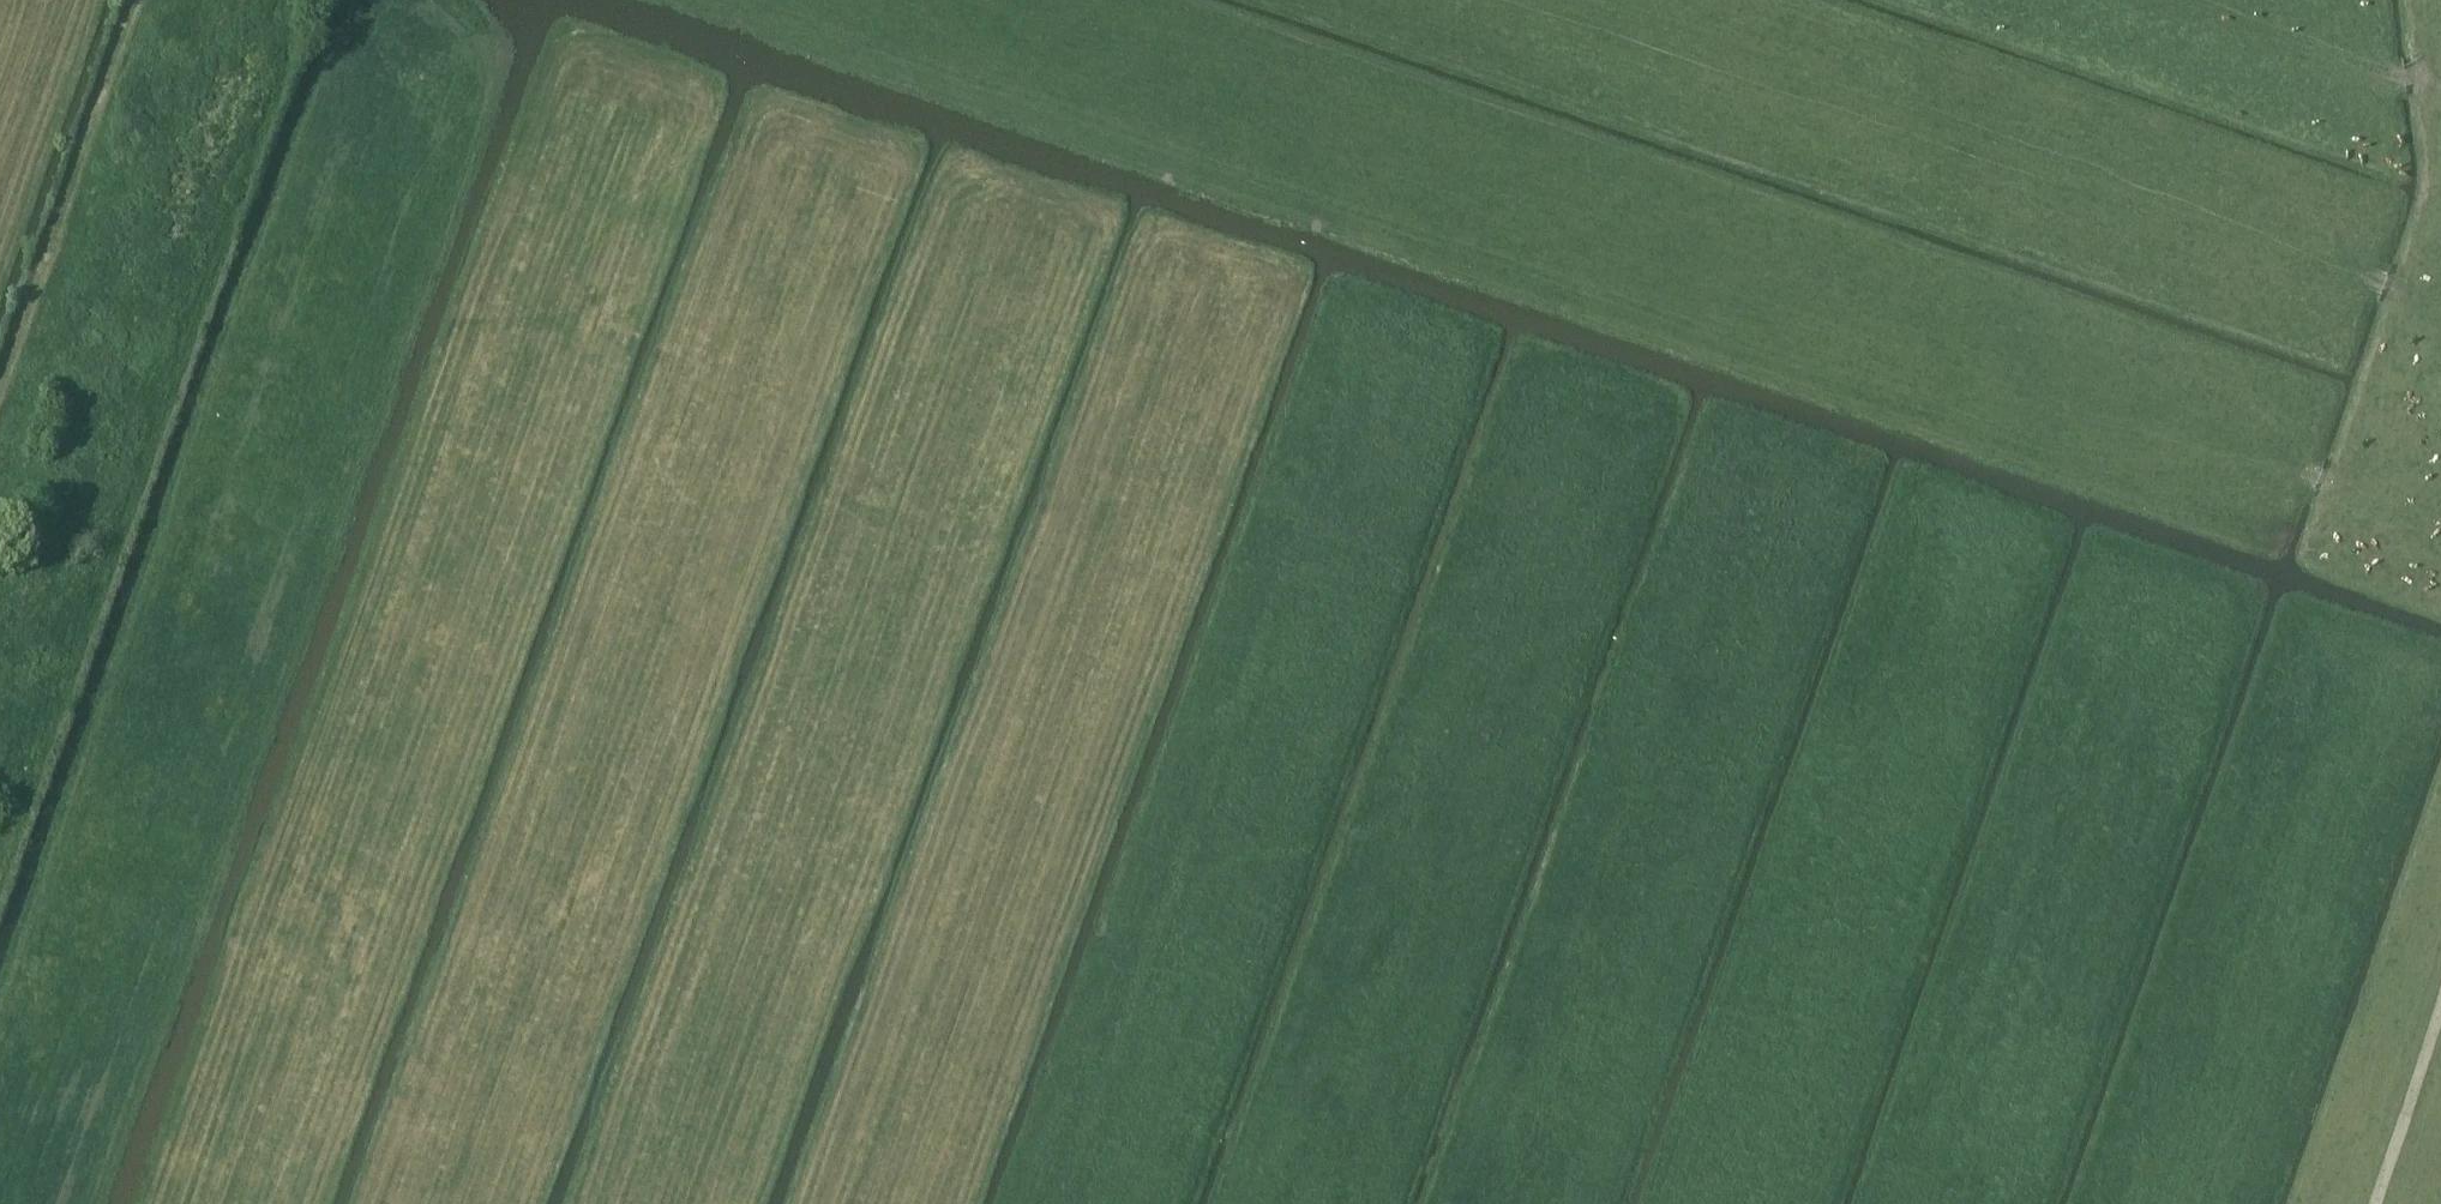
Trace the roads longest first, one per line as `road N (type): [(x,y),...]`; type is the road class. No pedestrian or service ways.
road 1 (track): [(140,0),(0,392)]
road 2 (track): [(2376,1203),(2440,1008)]

